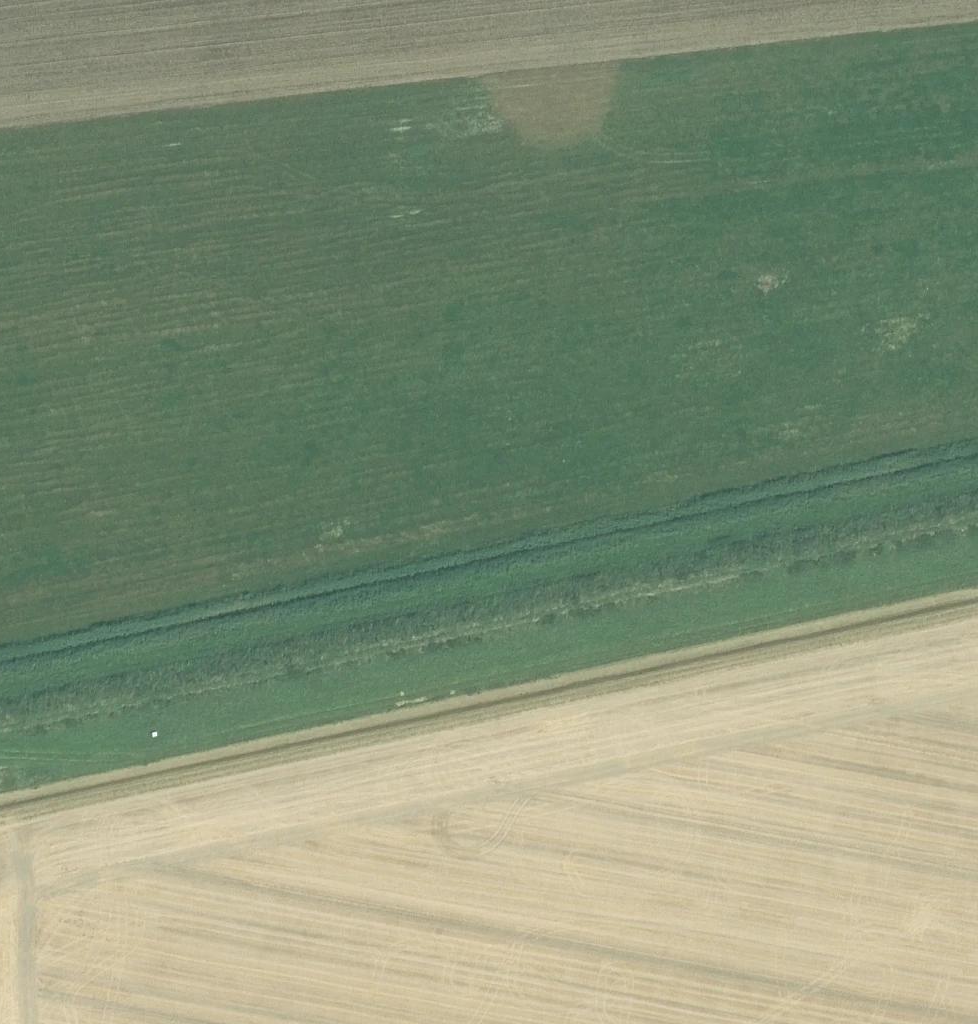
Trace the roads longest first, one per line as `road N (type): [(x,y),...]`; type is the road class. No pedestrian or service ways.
road 1 (track): [(0,756),(98,760),(977,574)]

